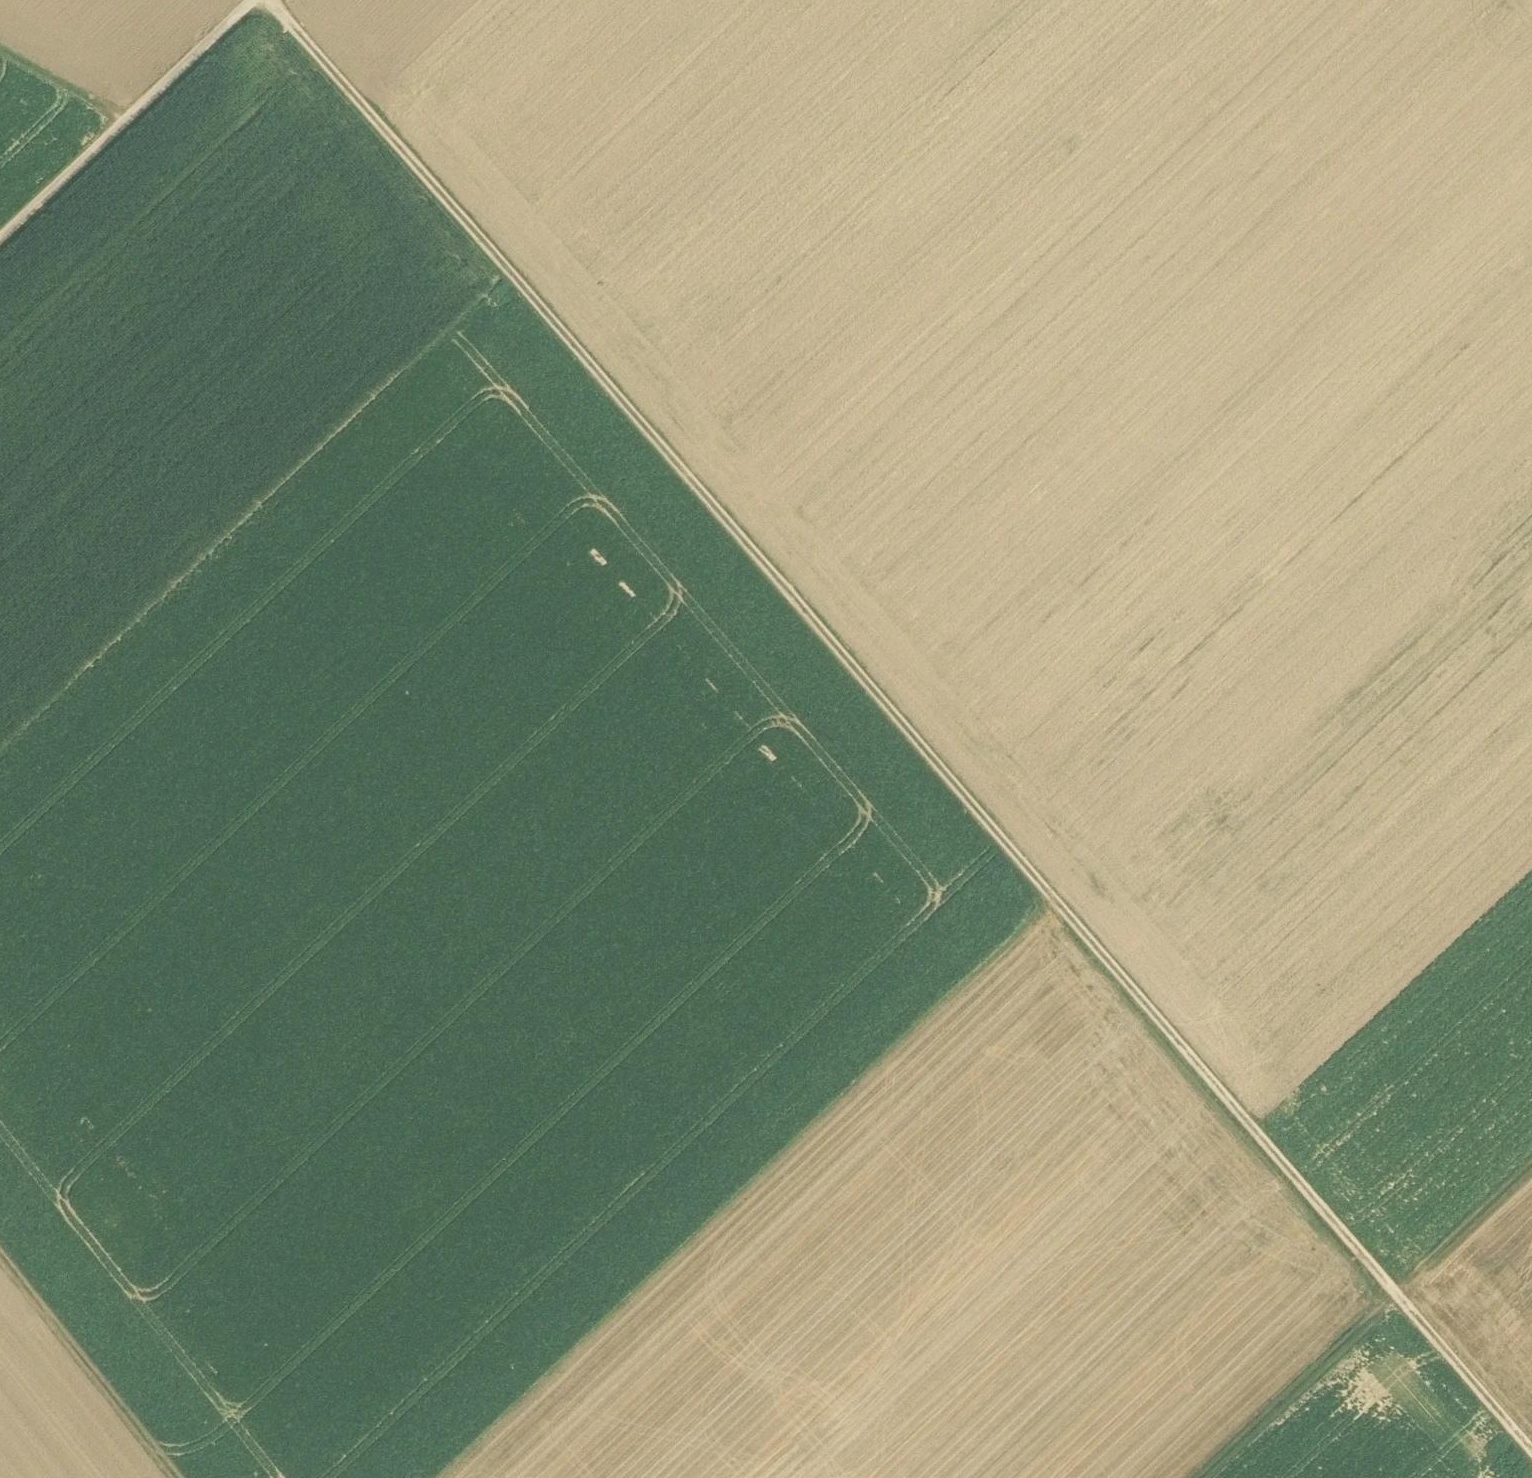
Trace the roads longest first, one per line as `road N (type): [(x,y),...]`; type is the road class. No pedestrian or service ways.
road 1 (track): [(268,0),(1531,1445)]
road 2 (track): [(1531,1193),(1232,1477)]
road 3 (track): [(0,239),(255,0)]
road 4 (track): [(182,1477),(0,1247)]
road 5 (track): [(126,122),(0,54)]

